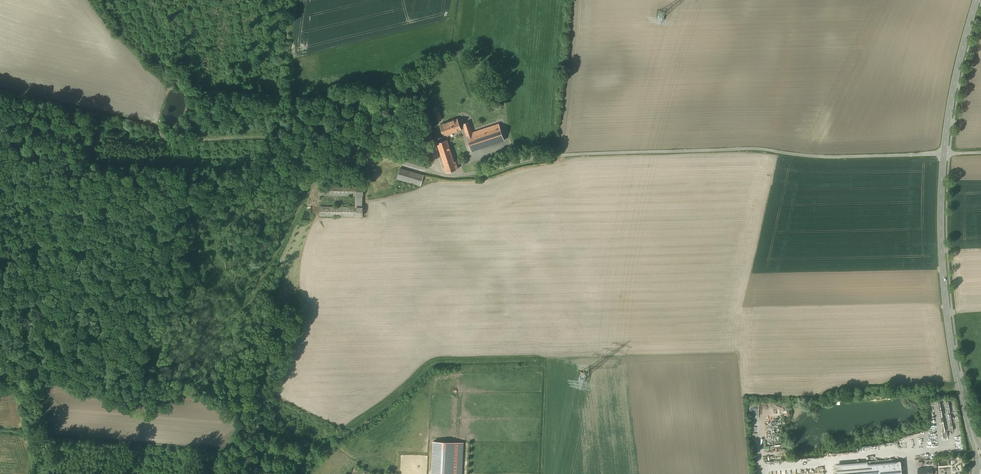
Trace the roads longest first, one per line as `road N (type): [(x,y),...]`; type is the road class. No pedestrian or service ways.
road 1 (tertiary): [(976,0),(950,105),(941,217),(951,349),(980,460)]

